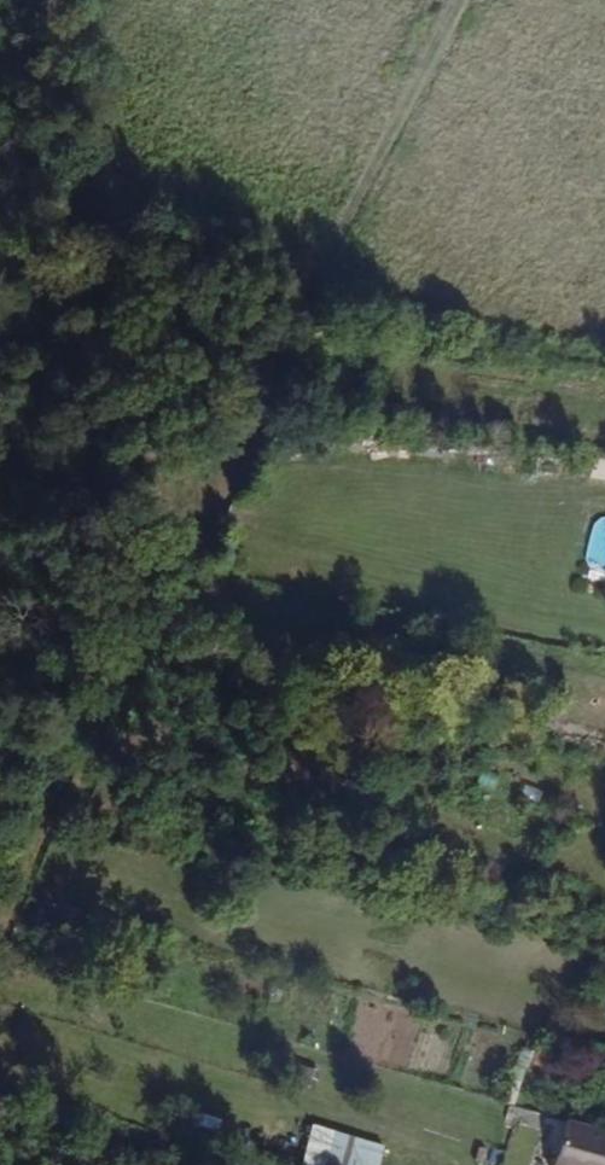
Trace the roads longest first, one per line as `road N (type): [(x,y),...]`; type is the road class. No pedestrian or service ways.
road 1 (track): [(457,0),(284,337),(0,945)]

